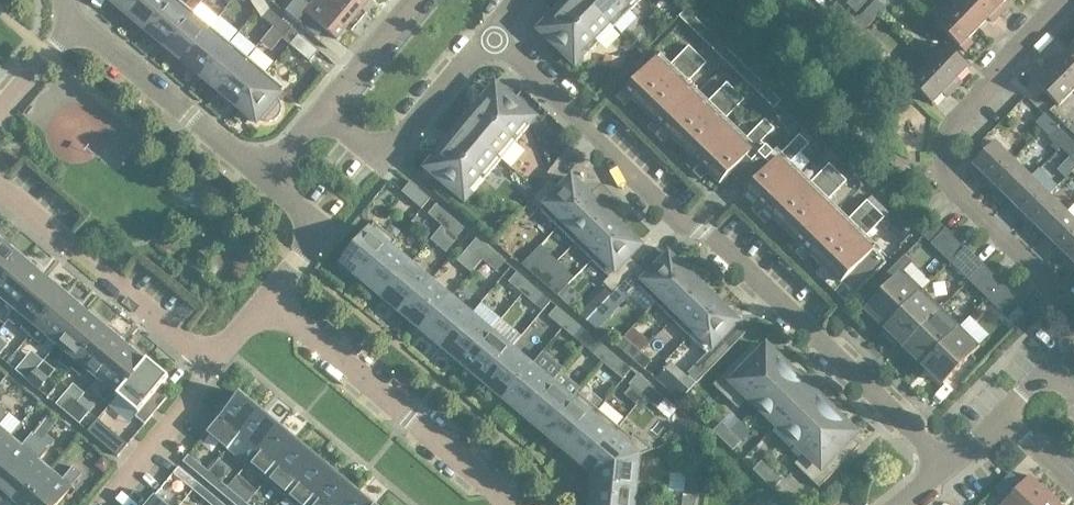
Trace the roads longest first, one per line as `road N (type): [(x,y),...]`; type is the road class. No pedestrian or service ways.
road 1 (residential): [(945,469),(715,240),(679,223),(489,33)]
road 2 (residential): [(1073,307),(951,188),(944,160),(953,125),(1065,0)]
road 3 (residential): [(504,504),(494,484),(270,301)]
road 4 (residential): [(88,0),(265,178)]
road 5 (residential): [(321,112),(373,146),(400,145),(489,33)]
road 6 (residential): [(215,369),(102,504)]
road 7 (residential): [(265,178),(306,213),(311,245),(270,301)]
road 8 (residential): [(215,369),(100,274)]
road 9 (residential): [(414,0),(321,112)]
road 10 (residential): [(0,111),(64,35),(64,0)]

